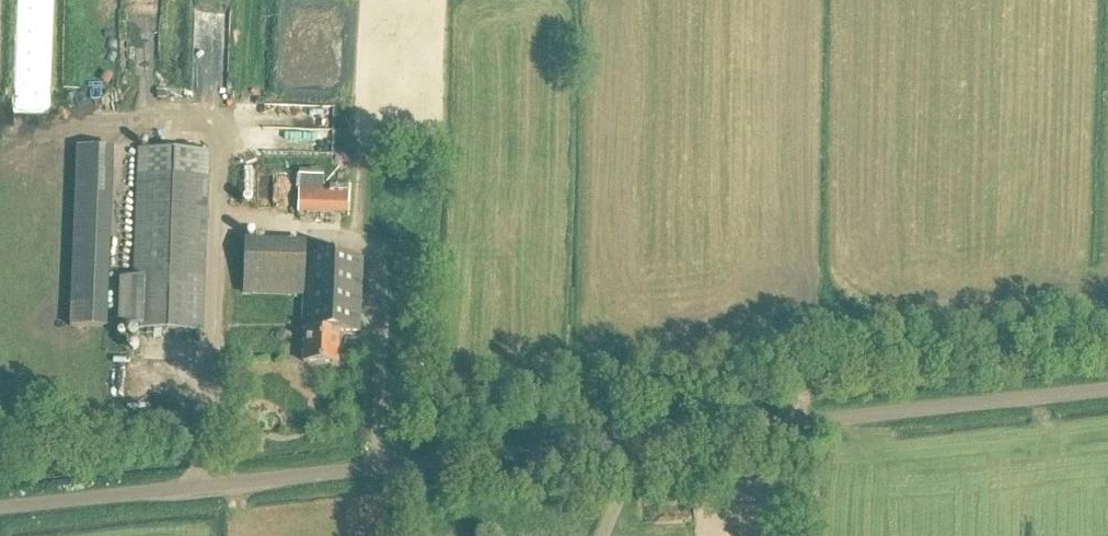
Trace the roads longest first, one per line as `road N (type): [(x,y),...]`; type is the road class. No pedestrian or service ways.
road 1 (unclassified): [(0,518),(1107,396)]

